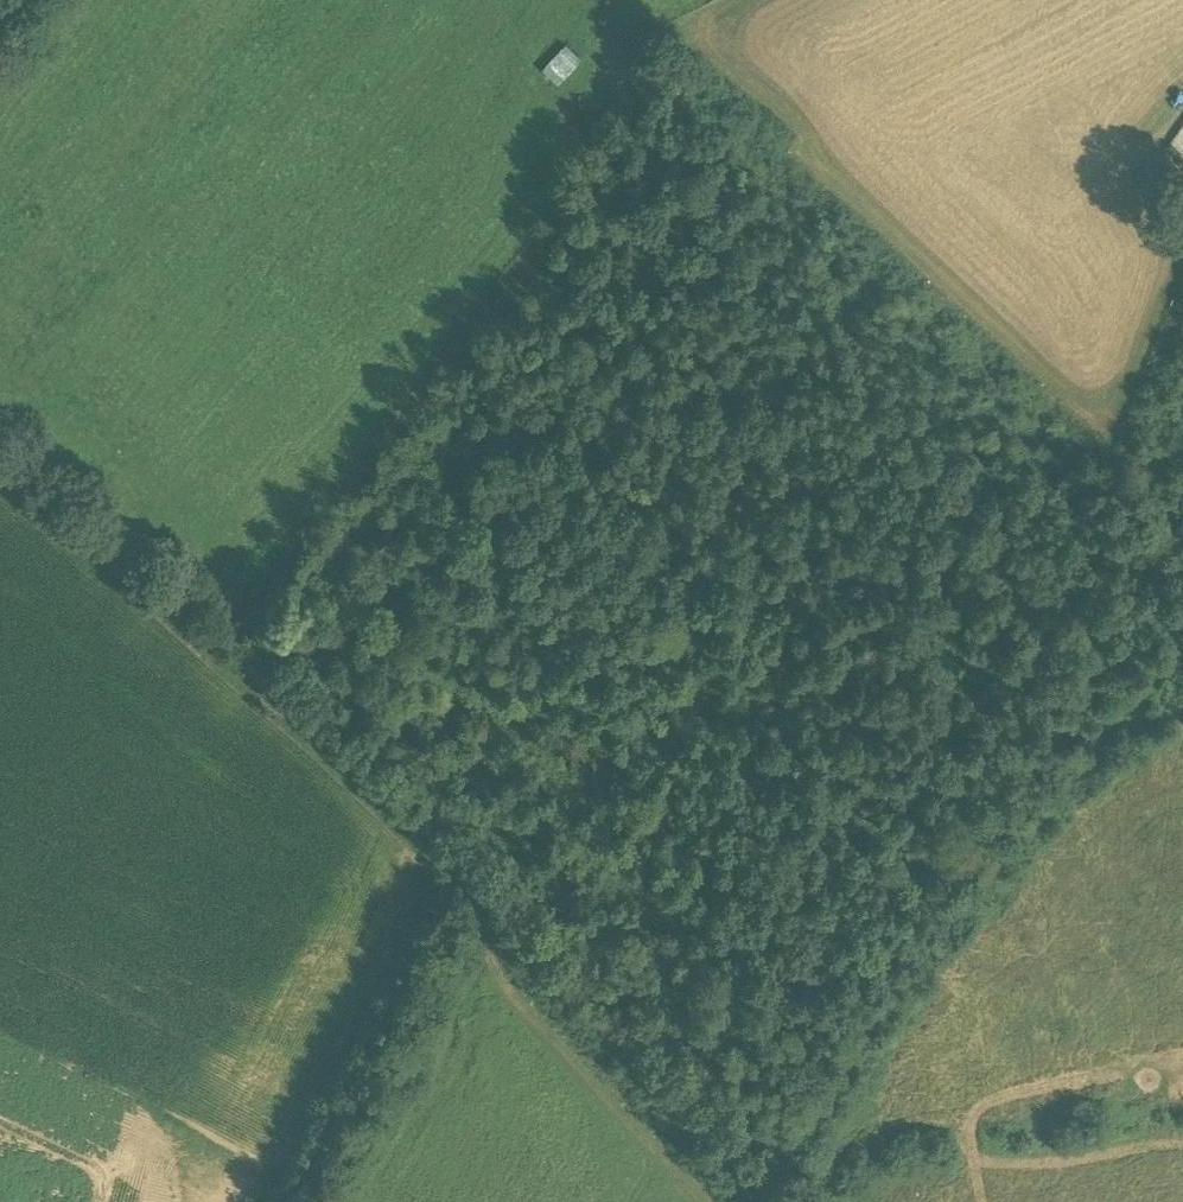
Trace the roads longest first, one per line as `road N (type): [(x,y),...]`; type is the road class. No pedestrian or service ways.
road 1 (track): [(252,658),(0,452)]

